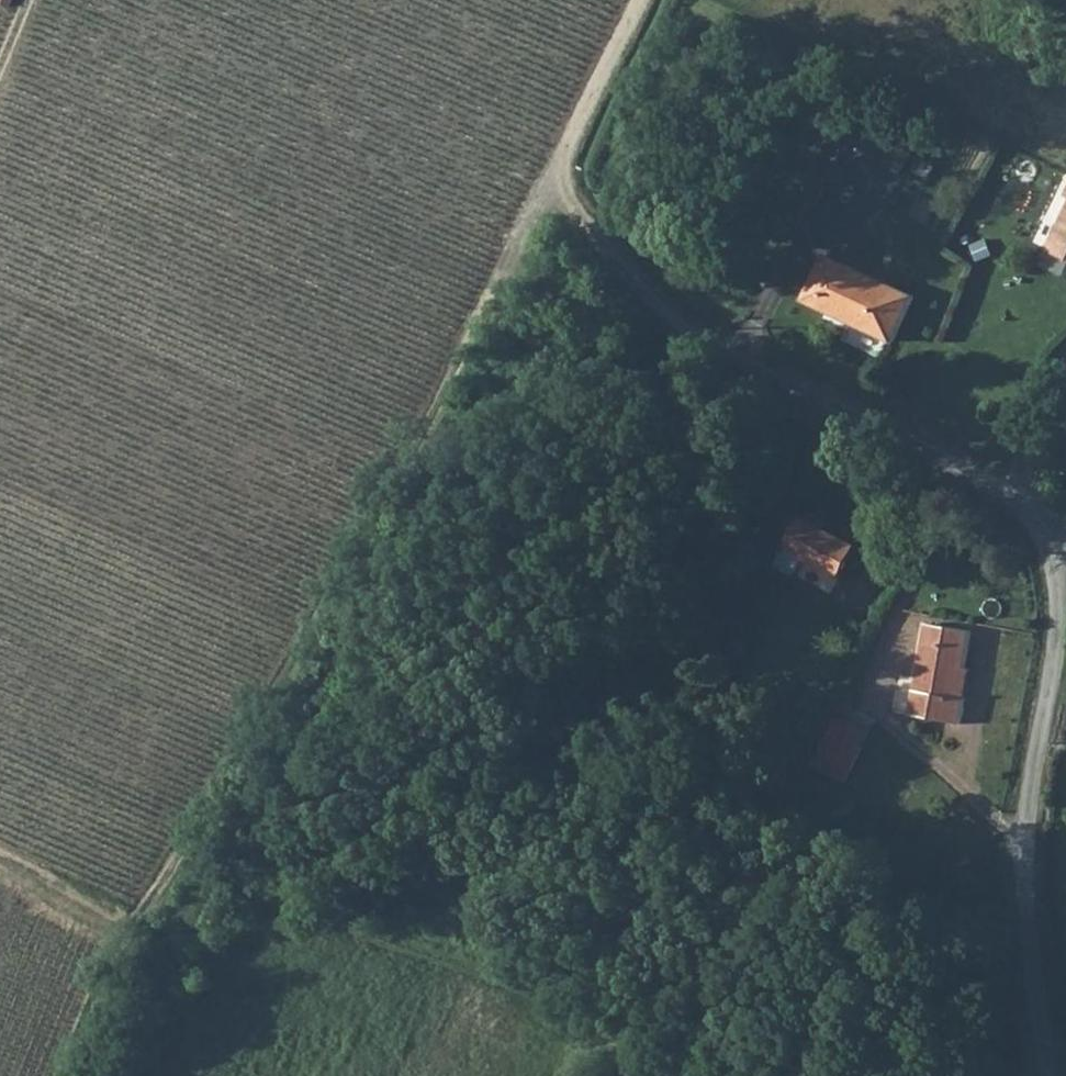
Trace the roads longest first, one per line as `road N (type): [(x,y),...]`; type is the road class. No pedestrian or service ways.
road 1 (track): [(49,1075),(102,935),(162,881),(554,180)]
road 2 (track): [(185,841),(280,895),(488,973),(700,1075)]
road 3 (unclassified): [(1047,1075),(1022,867),(1060,588),(1046,534)]
road 4 (unclassified): [(1046,534),(1016,495),(748,364)]
road 5 (track): [(748,364),(686,329),(636,283),(554,180)]
road 6 (track): [(554,180),(639,0)]
road 7 (track): [(1016,495),(1033,420),(1065,363)]

